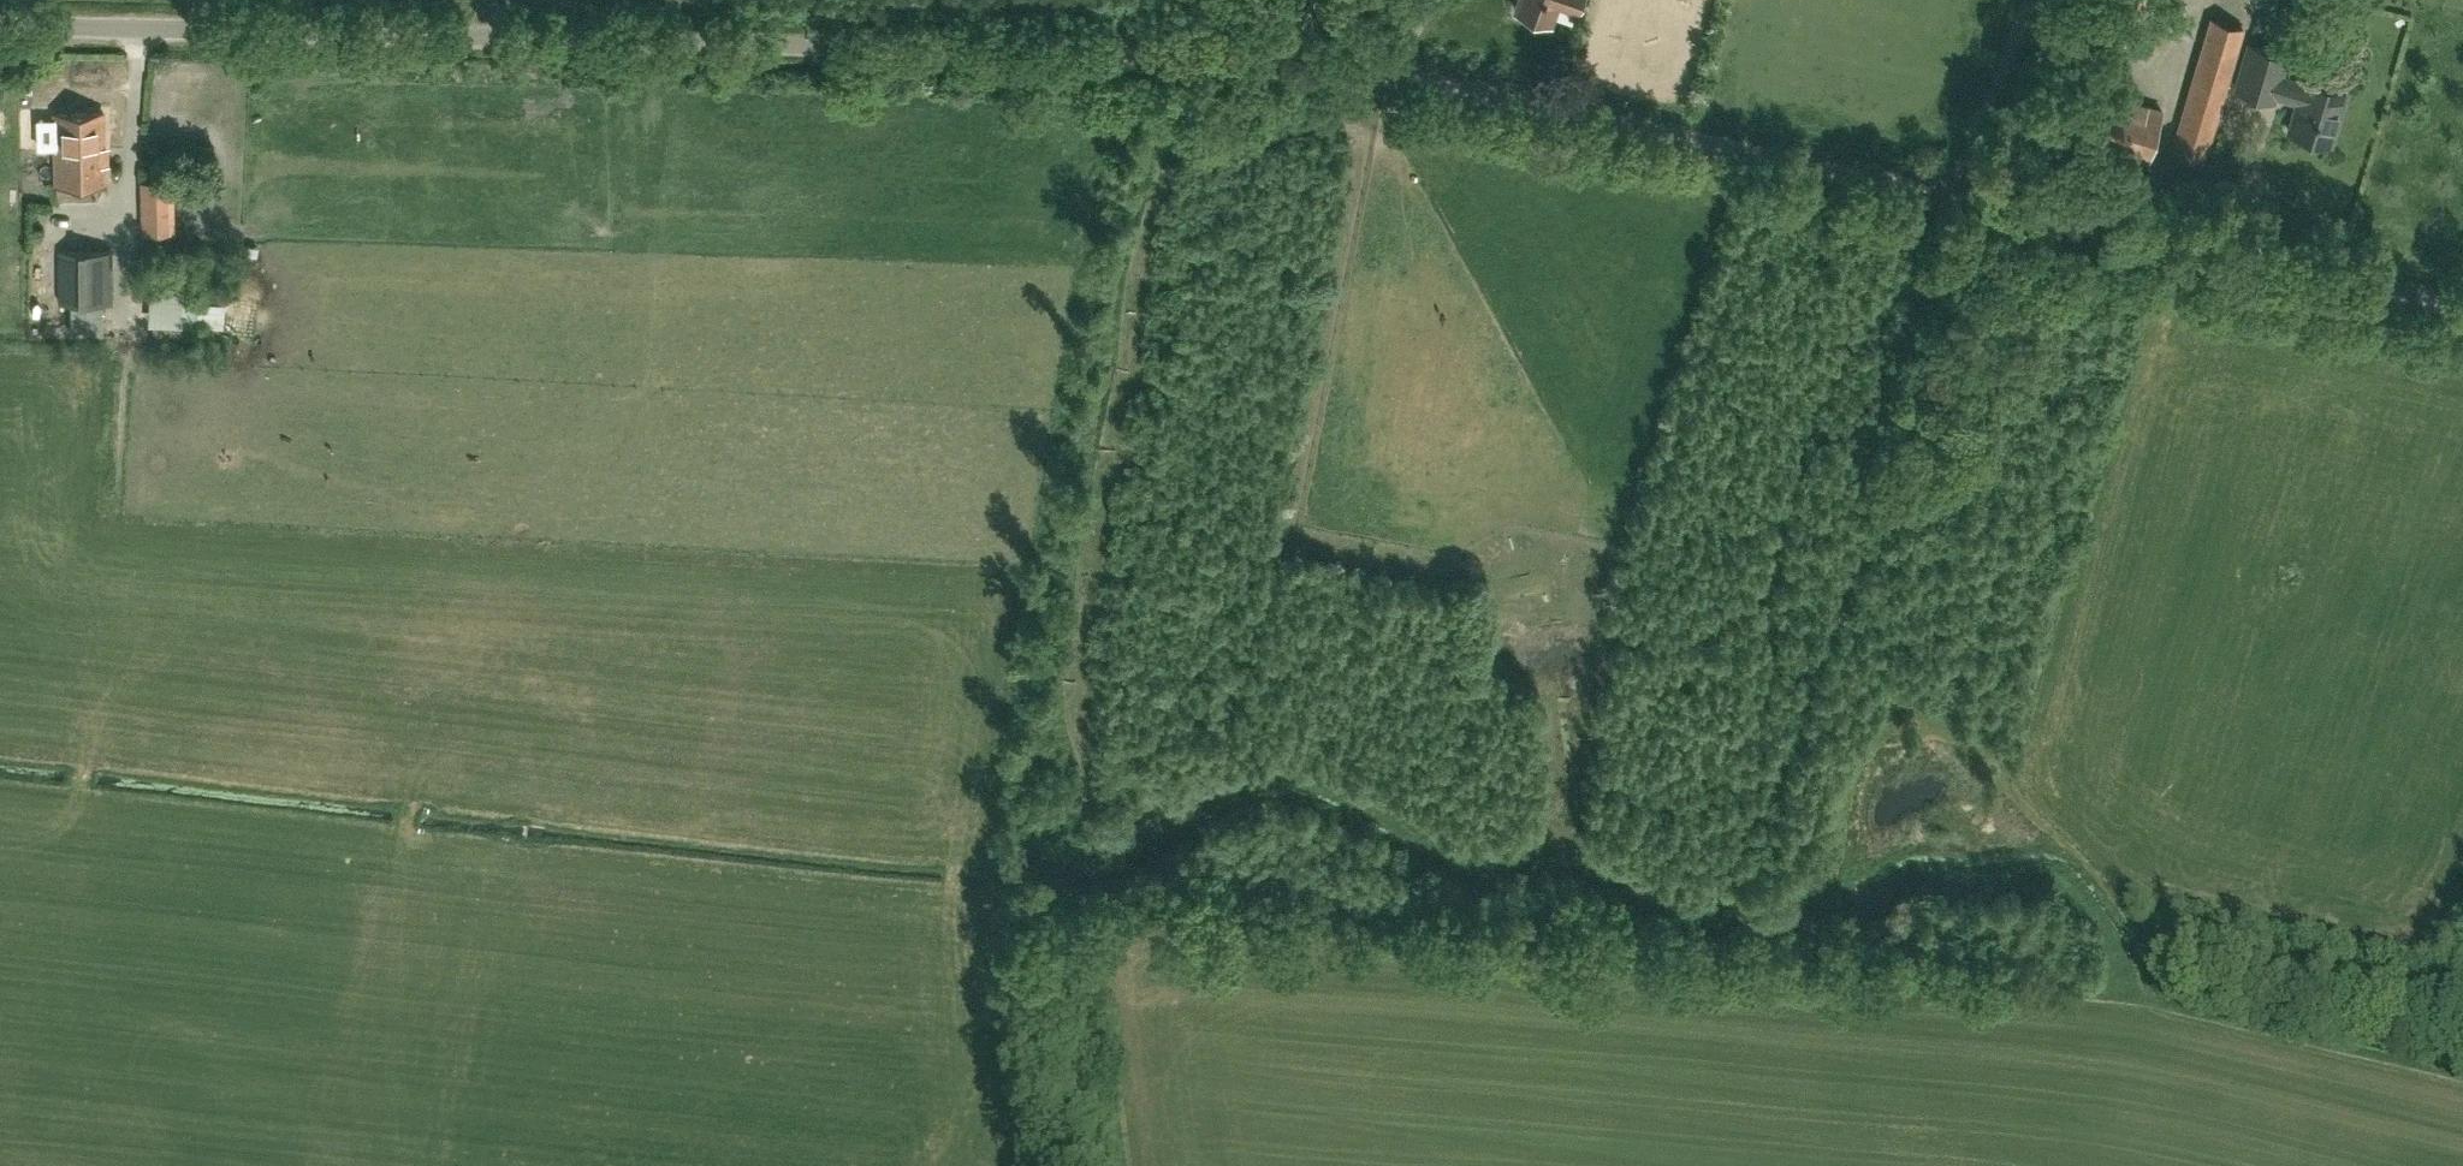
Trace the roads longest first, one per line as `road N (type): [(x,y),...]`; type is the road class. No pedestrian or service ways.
road 1 (unclassified): [(0,31),(1292,71),(1947,202)]
road 2 (unclassified): [(2462,312),(1947,202)]
road 3 (unclassified): [(1947,202),(2028,0)]

